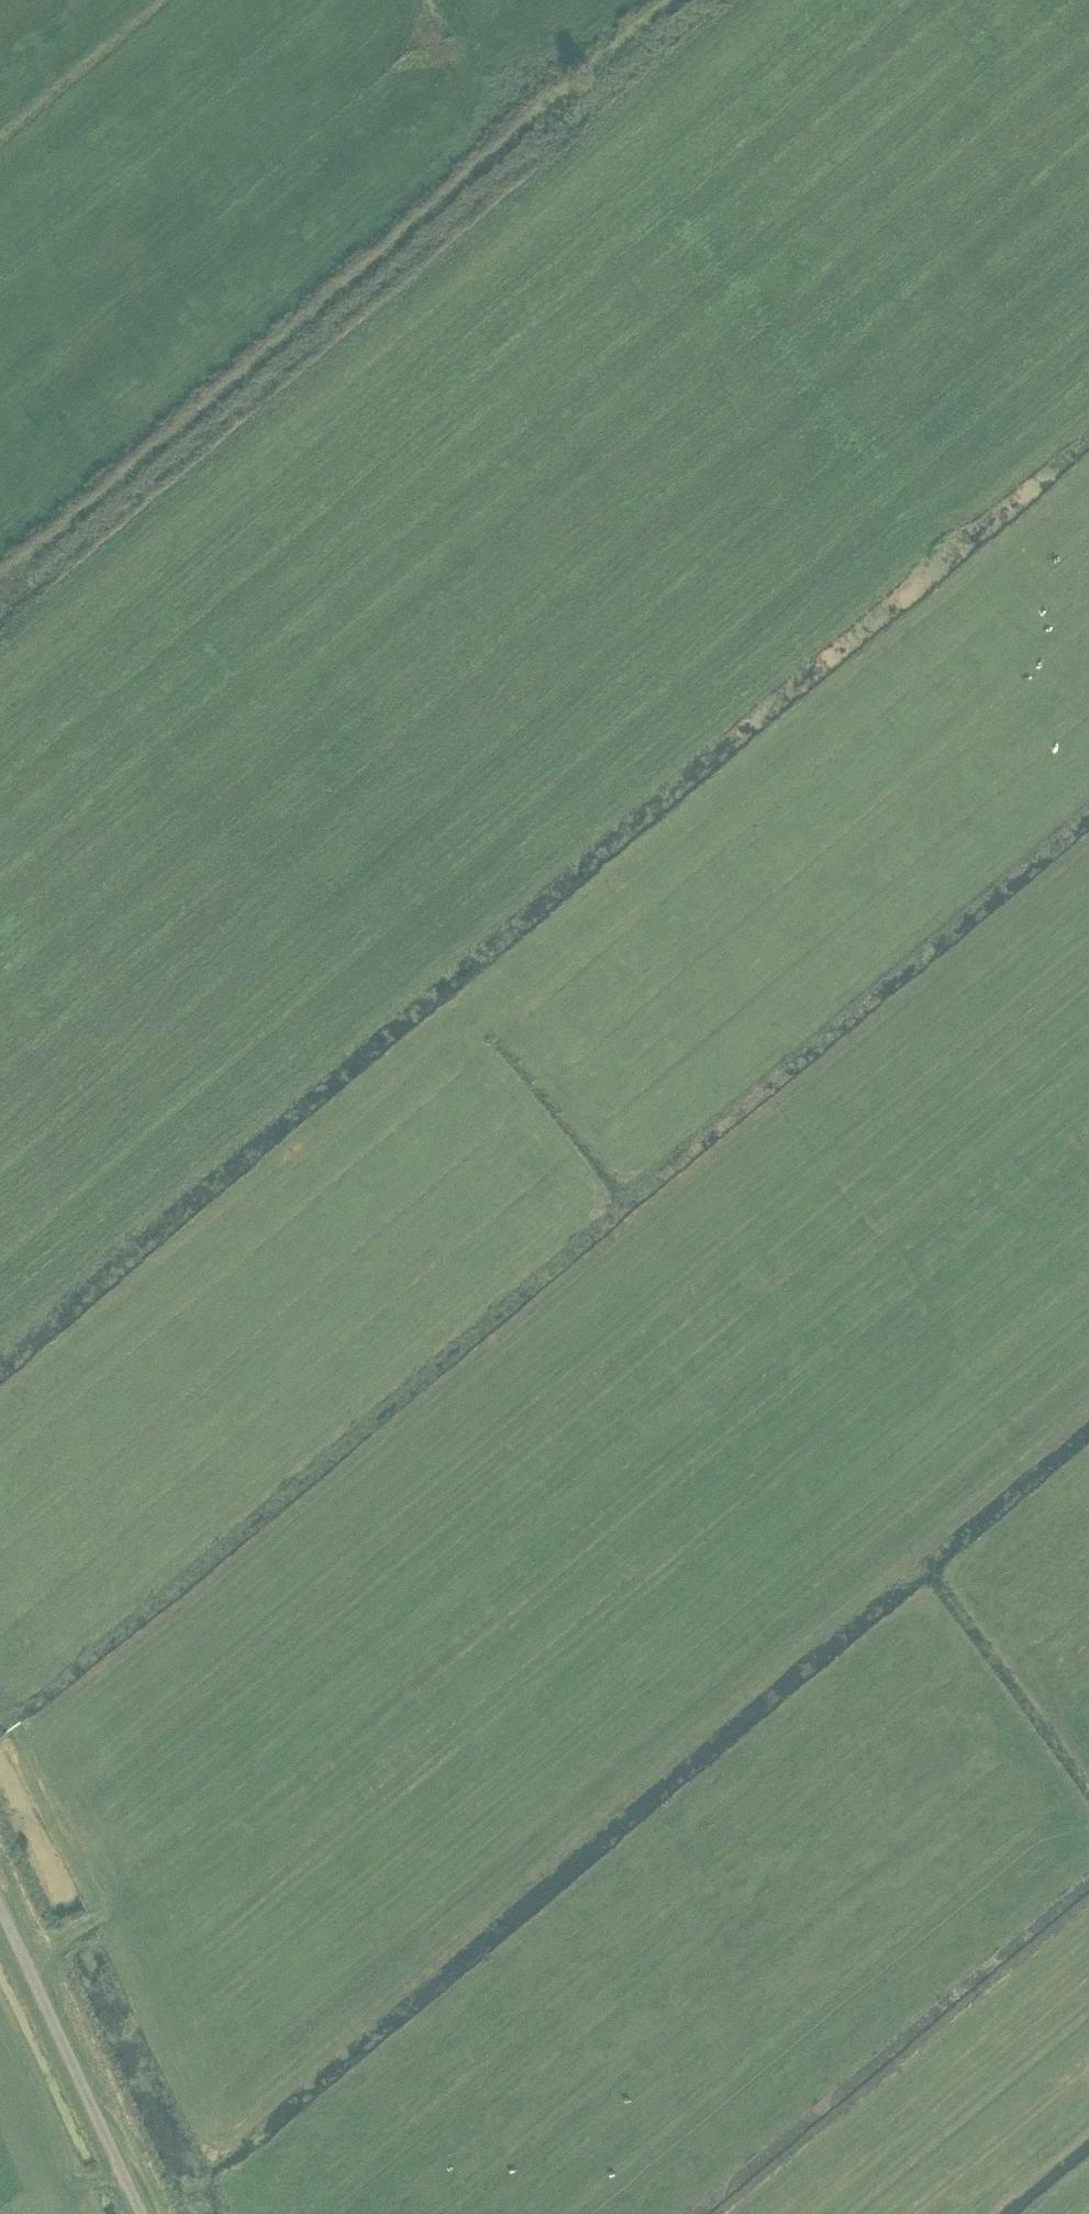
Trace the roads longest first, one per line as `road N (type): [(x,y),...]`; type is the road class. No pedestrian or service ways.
road 1 (unclassified): [(143,2213),(0,1905)]

